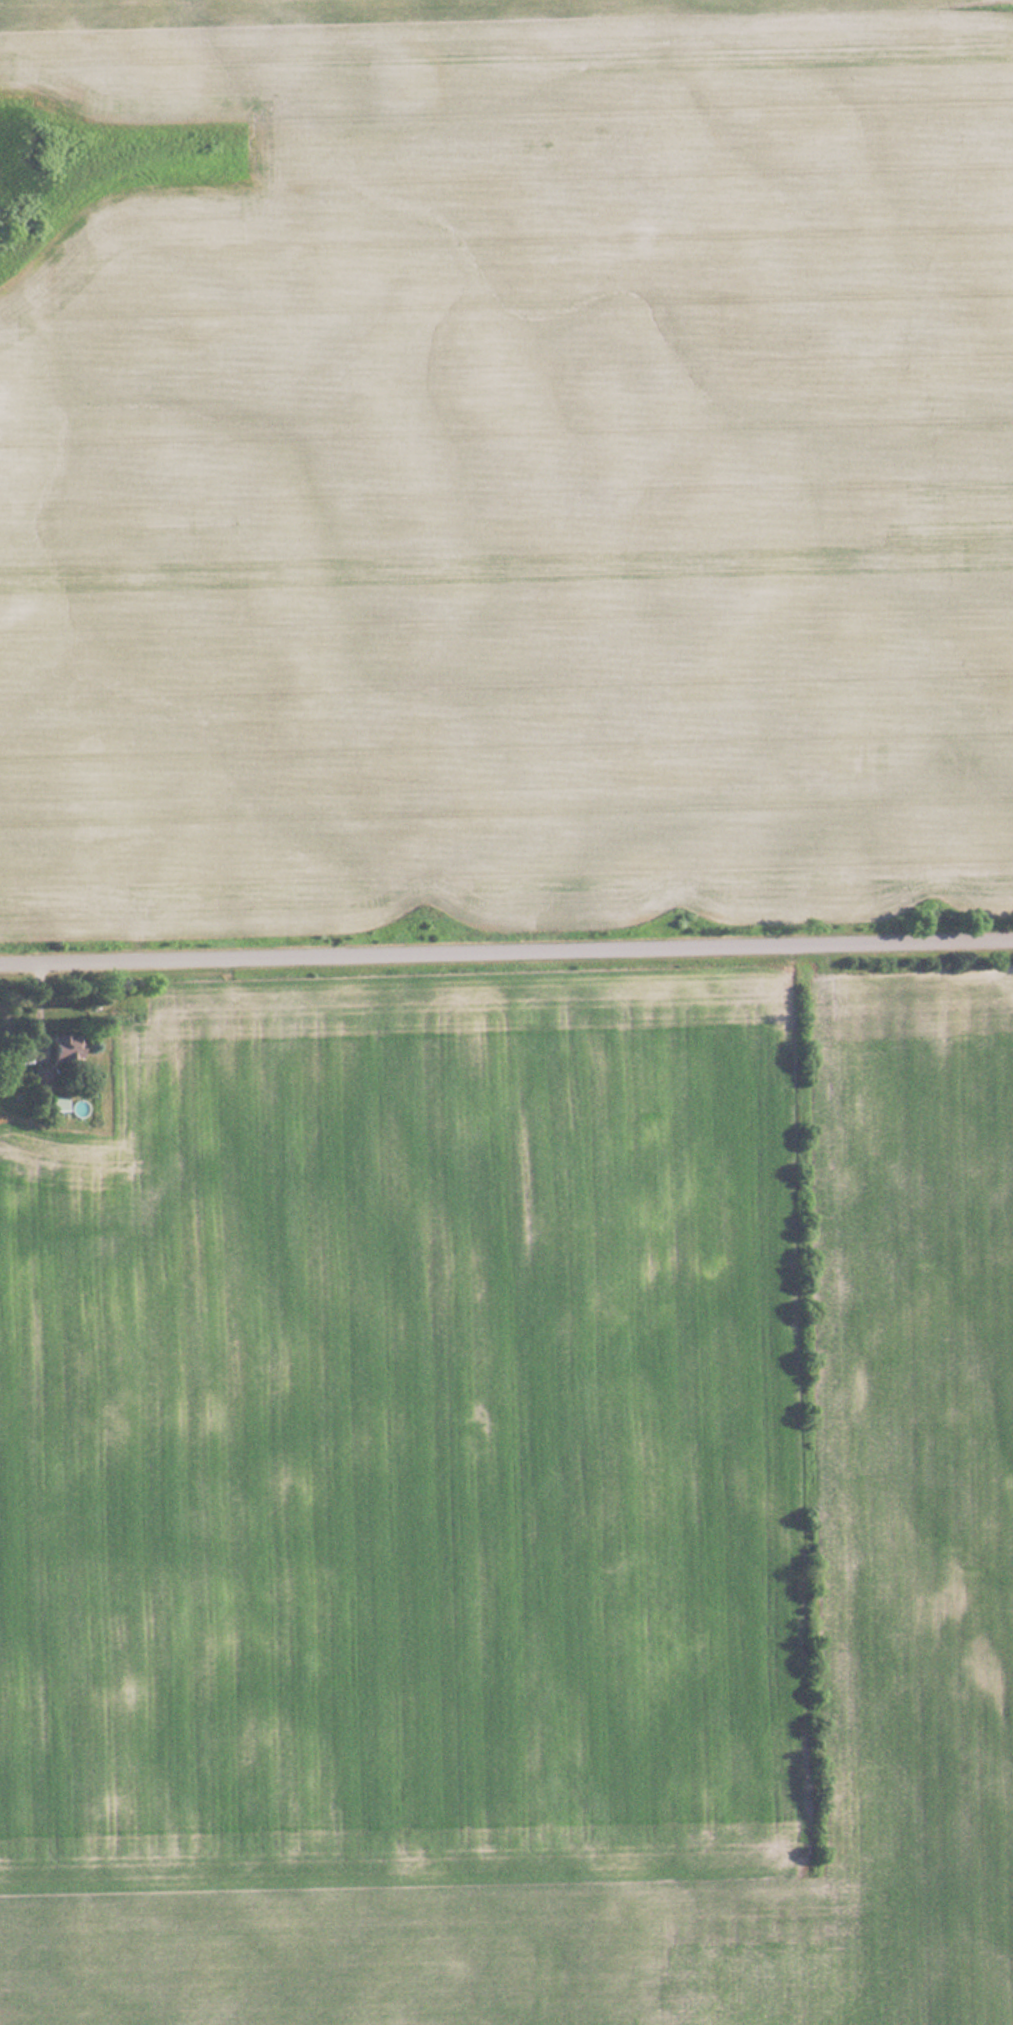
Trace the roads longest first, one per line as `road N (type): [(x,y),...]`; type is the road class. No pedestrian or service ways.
road 1 (residential): [(0,965),(1012,942)]

